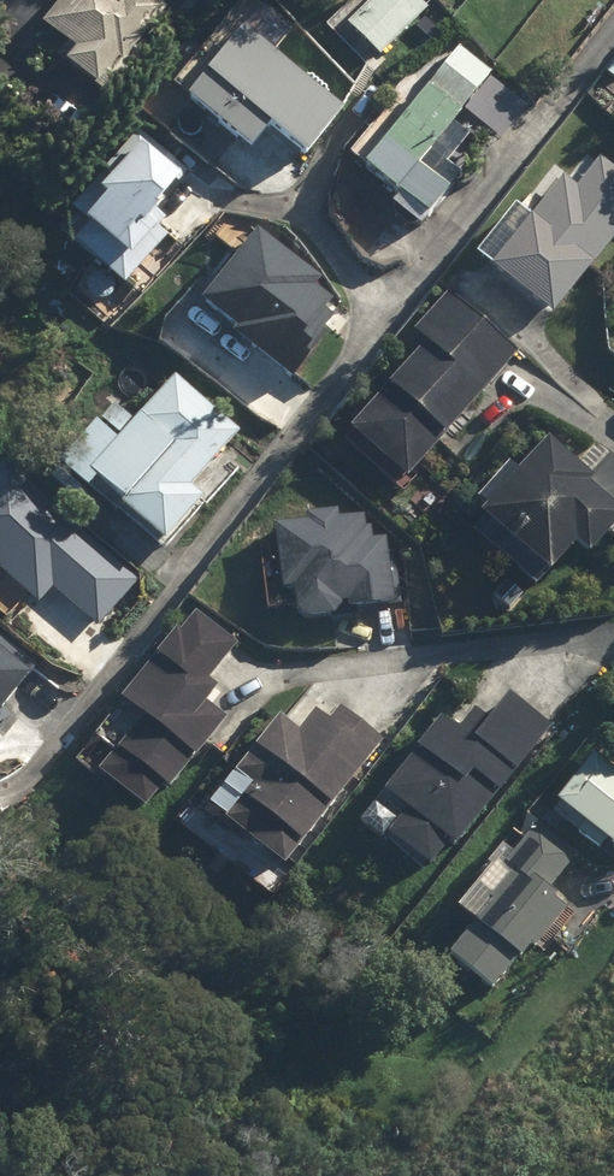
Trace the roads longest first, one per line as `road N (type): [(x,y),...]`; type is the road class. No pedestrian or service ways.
road 1 (residential): [(29,774),(613,33)]

